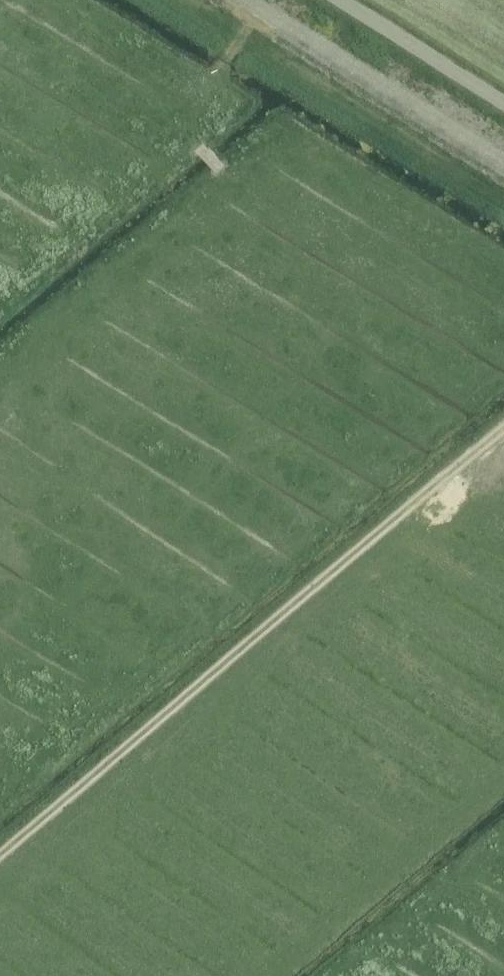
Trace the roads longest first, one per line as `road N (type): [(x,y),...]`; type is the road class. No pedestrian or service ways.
road 1 (track): [(0,868),(503,432)]
road 2 (tertiary): [(503,106),(336,0)]

